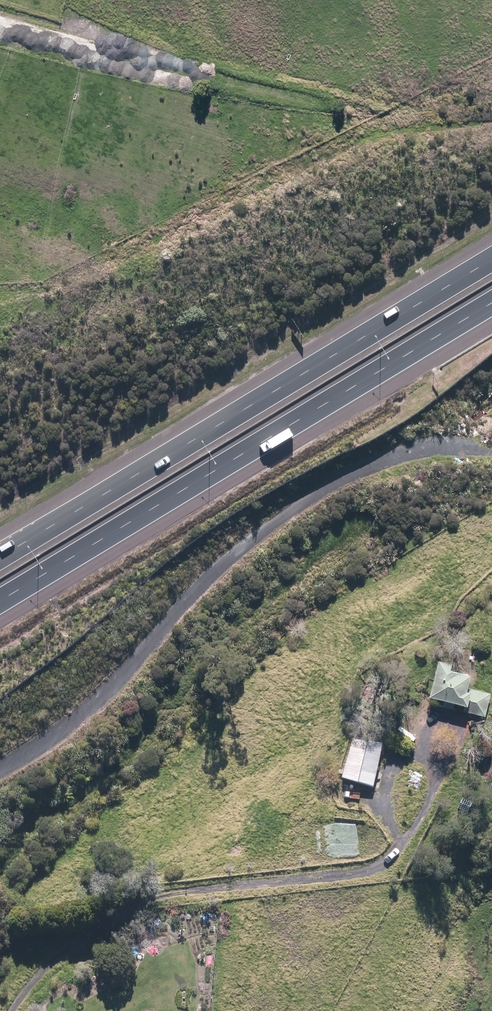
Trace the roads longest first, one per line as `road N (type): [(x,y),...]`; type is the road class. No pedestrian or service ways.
road 1 (track): [(7,1010),(68,945),(116,916),(163,899),(381,866),(400,852),(442,790),(442,772),(424,756),(412,756),(394,776),(397,839)]
road 2 (track): [(0,768),(112,688),(212,574),(320,486),(406,451),(491,450)]
road 3 (motorway): [(491,304),(0,601)]
road 4 (motorway): [(0,552),(491,259)]
road 5 (track): [(0,17),(319,98)]

